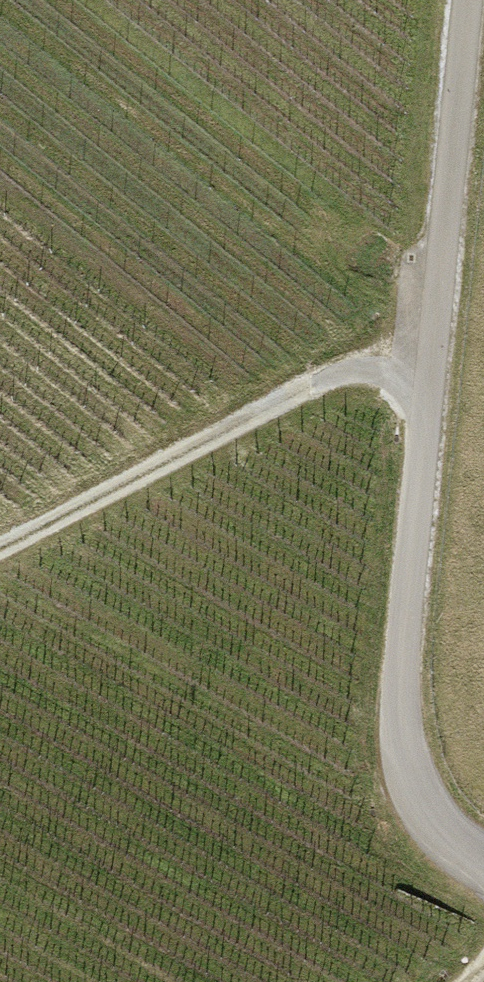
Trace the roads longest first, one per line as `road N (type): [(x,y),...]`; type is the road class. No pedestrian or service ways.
road 1 (track): [(466,0),(425,381),(401,709),(404,747),(425,805),(444,831),(483,857)]
road 2 (track): [(0,546),(338,374),(386,370),(425,381)]

